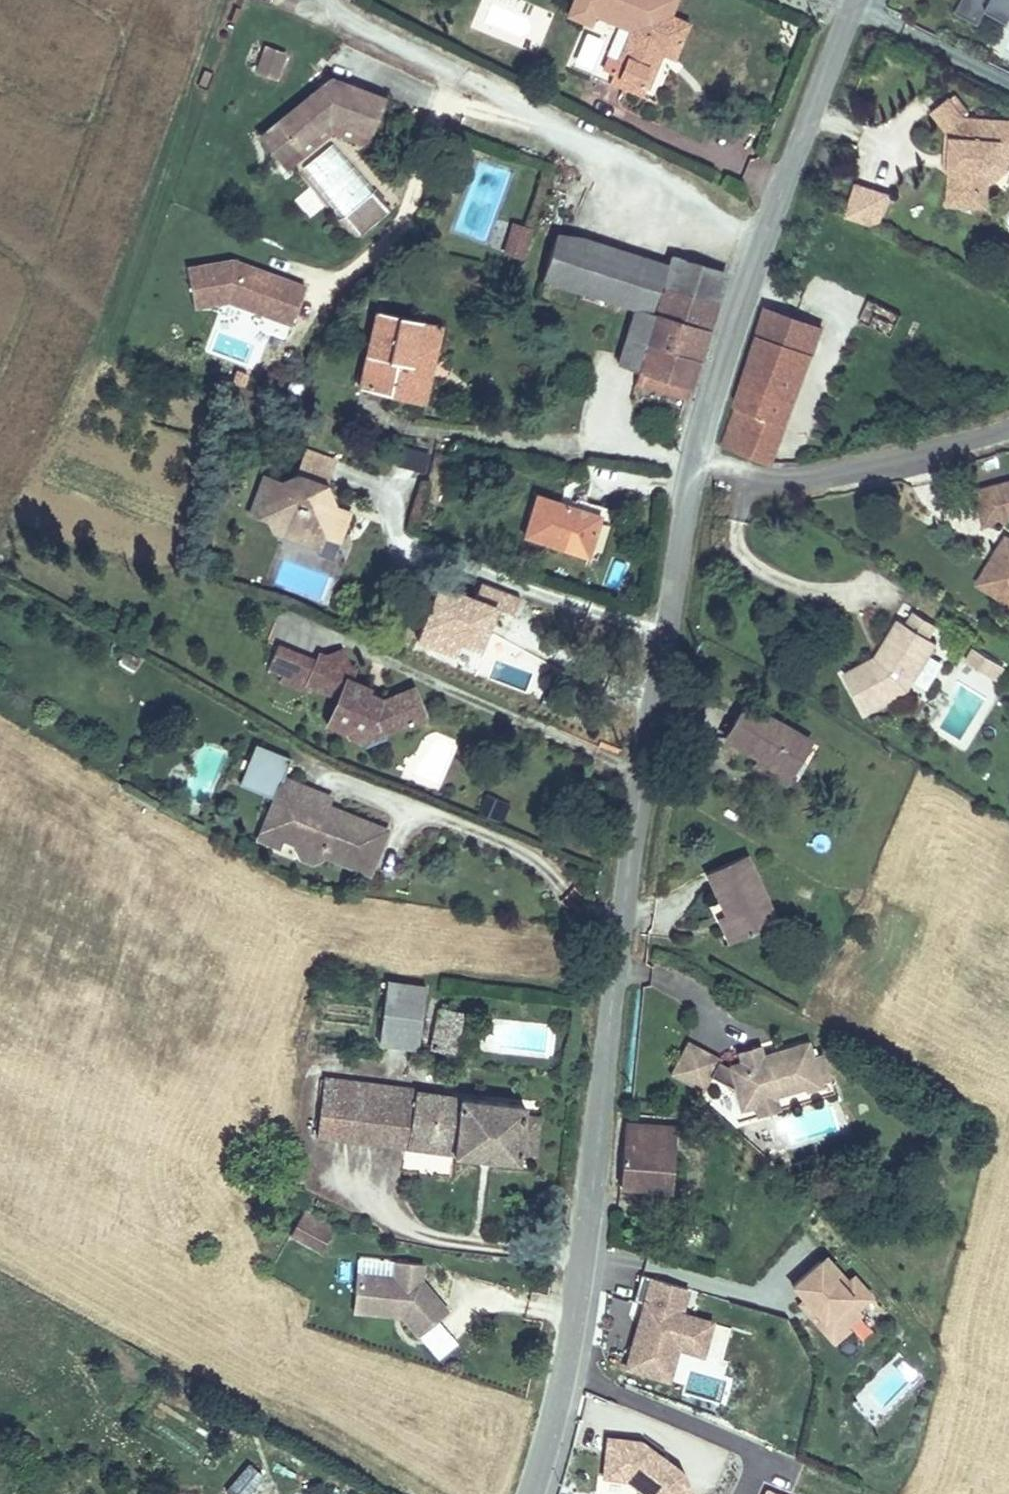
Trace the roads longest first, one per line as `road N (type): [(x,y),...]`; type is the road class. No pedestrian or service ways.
road 1 (unclassified): [(532,1493),(584,1270),(641,769),(706,410),(855,0)]

